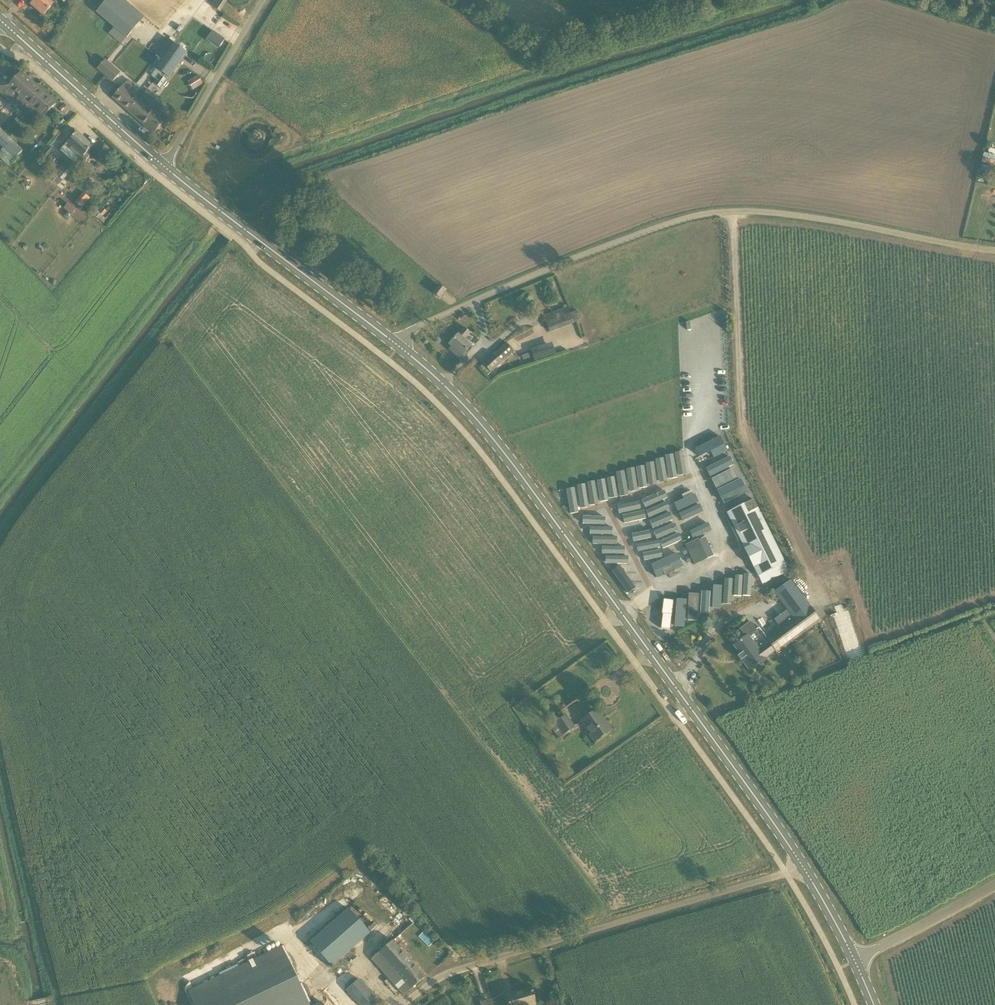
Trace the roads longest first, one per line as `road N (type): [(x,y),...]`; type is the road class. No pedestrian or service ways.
road 1 (primary): [(803,867),(515,464),(398,349)]
road 2 (unclassified): [(398,349),(421,324),(684,221),(725,213),(994,252)]
road 3 (unclassified): [(435,979),(803,867)]
road 4 (primary): [(398,349),(163,168)]
road 5 (primary): [(163,168),(0,20)]
road 6 (unclassified): [(262,0),(163,168)]
road 7 (unclassified): [(856,963),(994,885)]

